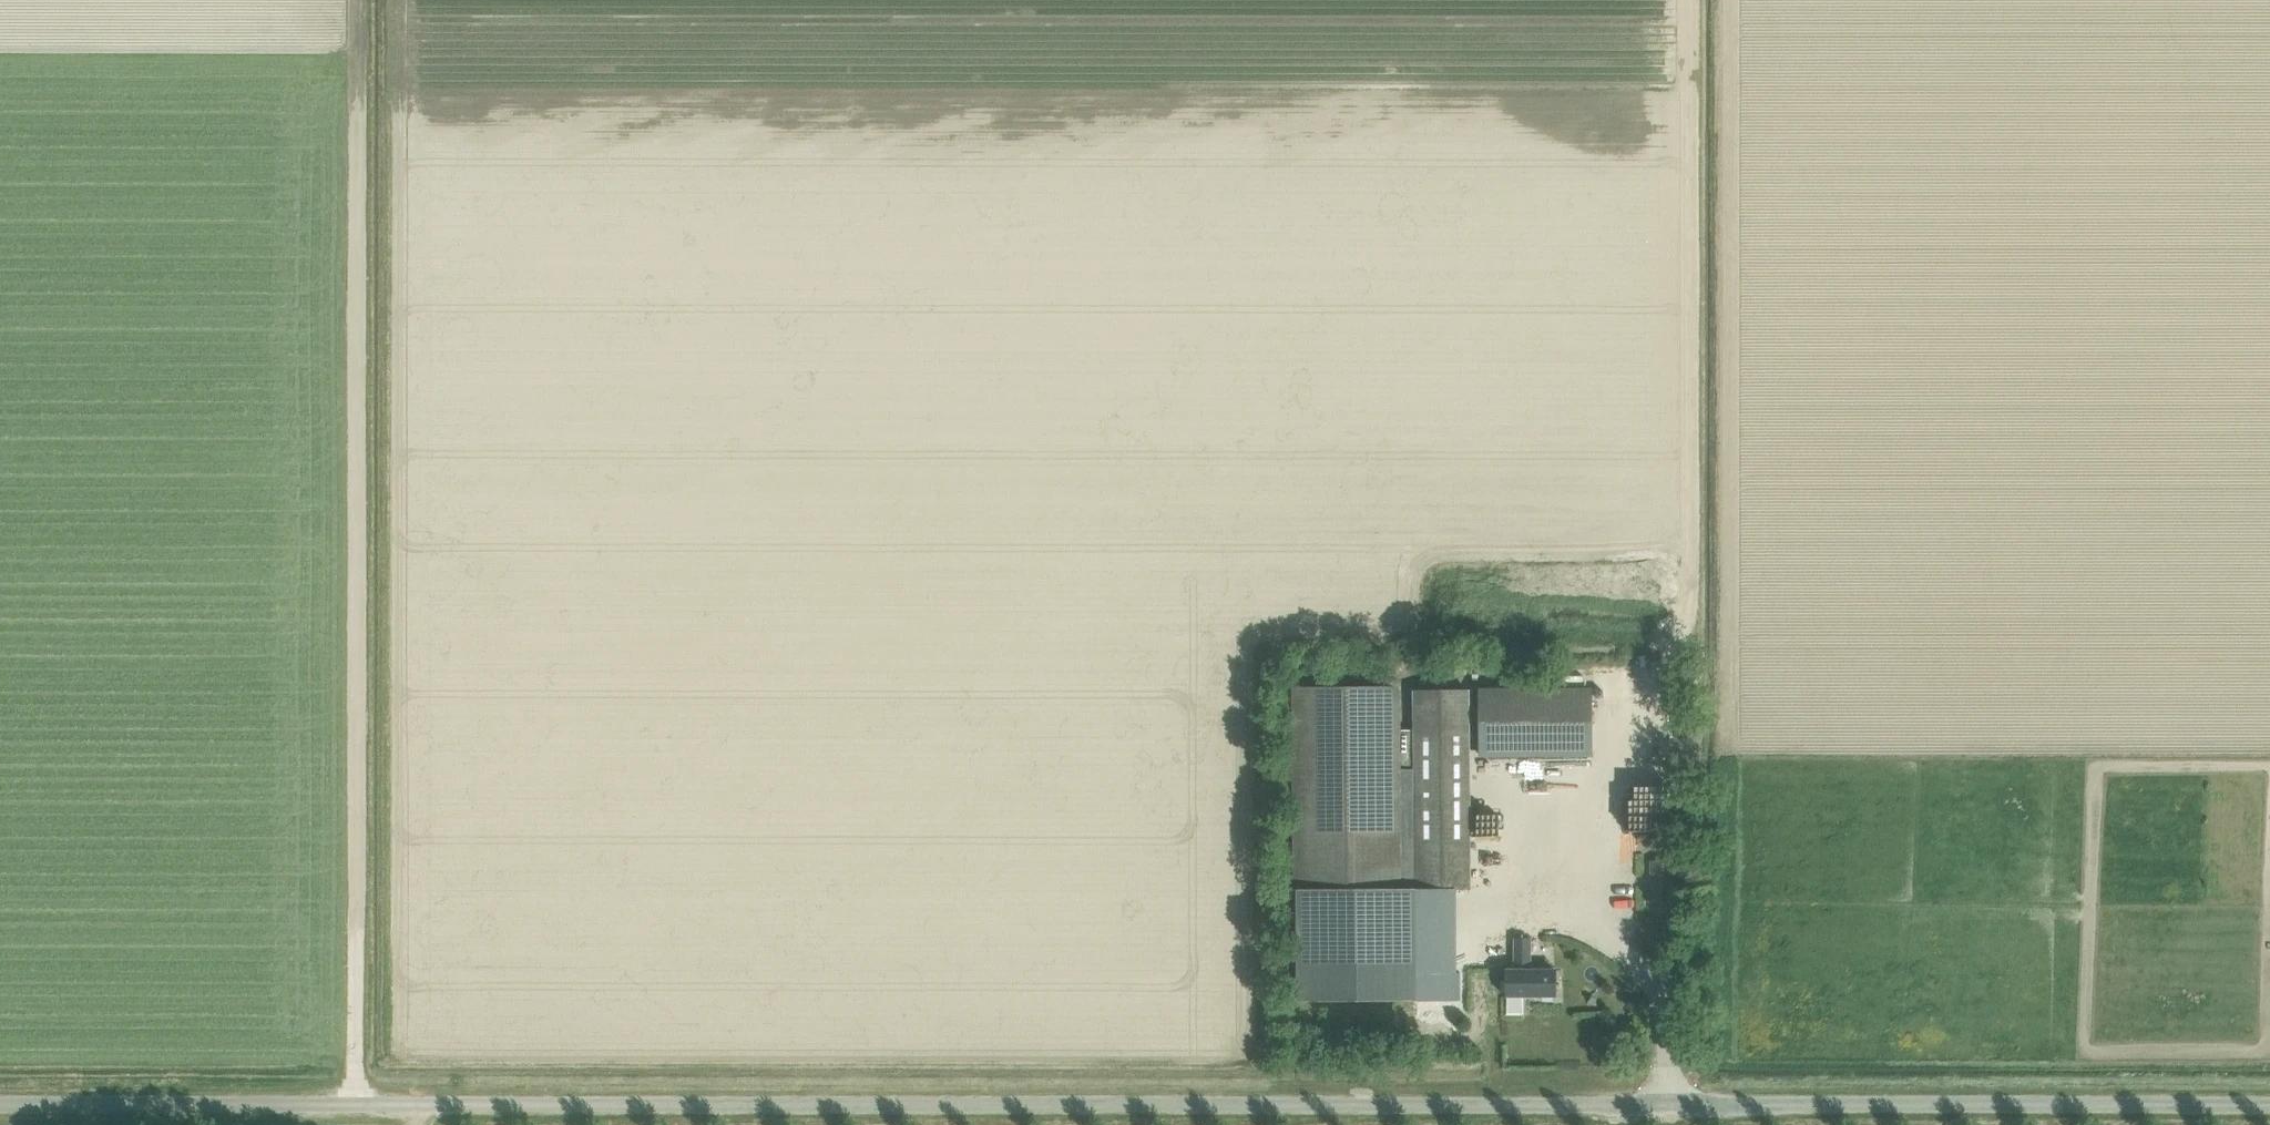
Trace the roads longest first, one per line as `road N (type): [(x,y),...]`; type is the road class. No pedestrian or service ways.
road 1 (unclassified): [(0,1103),(2269,1105)]

